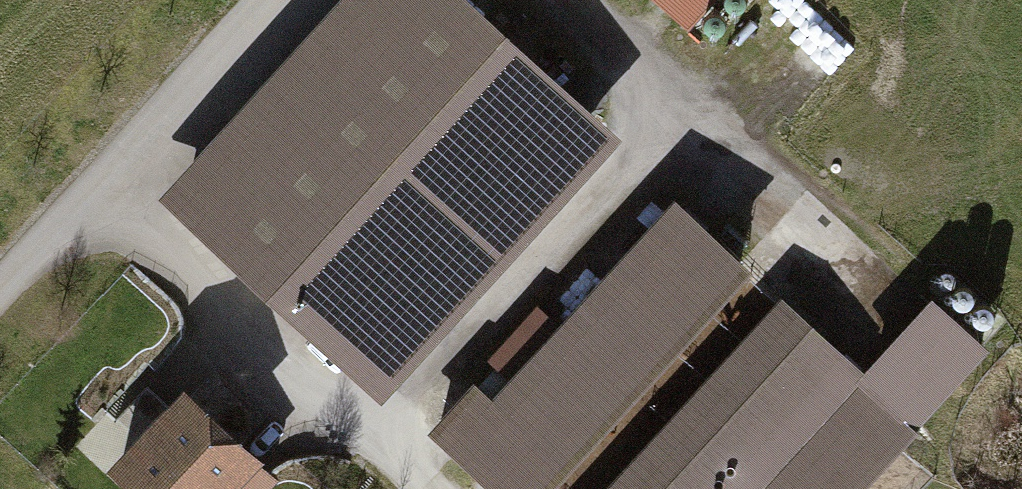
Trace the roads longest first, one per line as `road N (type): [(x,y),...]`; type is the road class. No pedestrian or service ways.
road 1 (track): [(558,0),(688,112),(387,446)]
road 2 (track): [(101,182),(437,488)]
road 3 (track): [(0,287),(280,0)]

